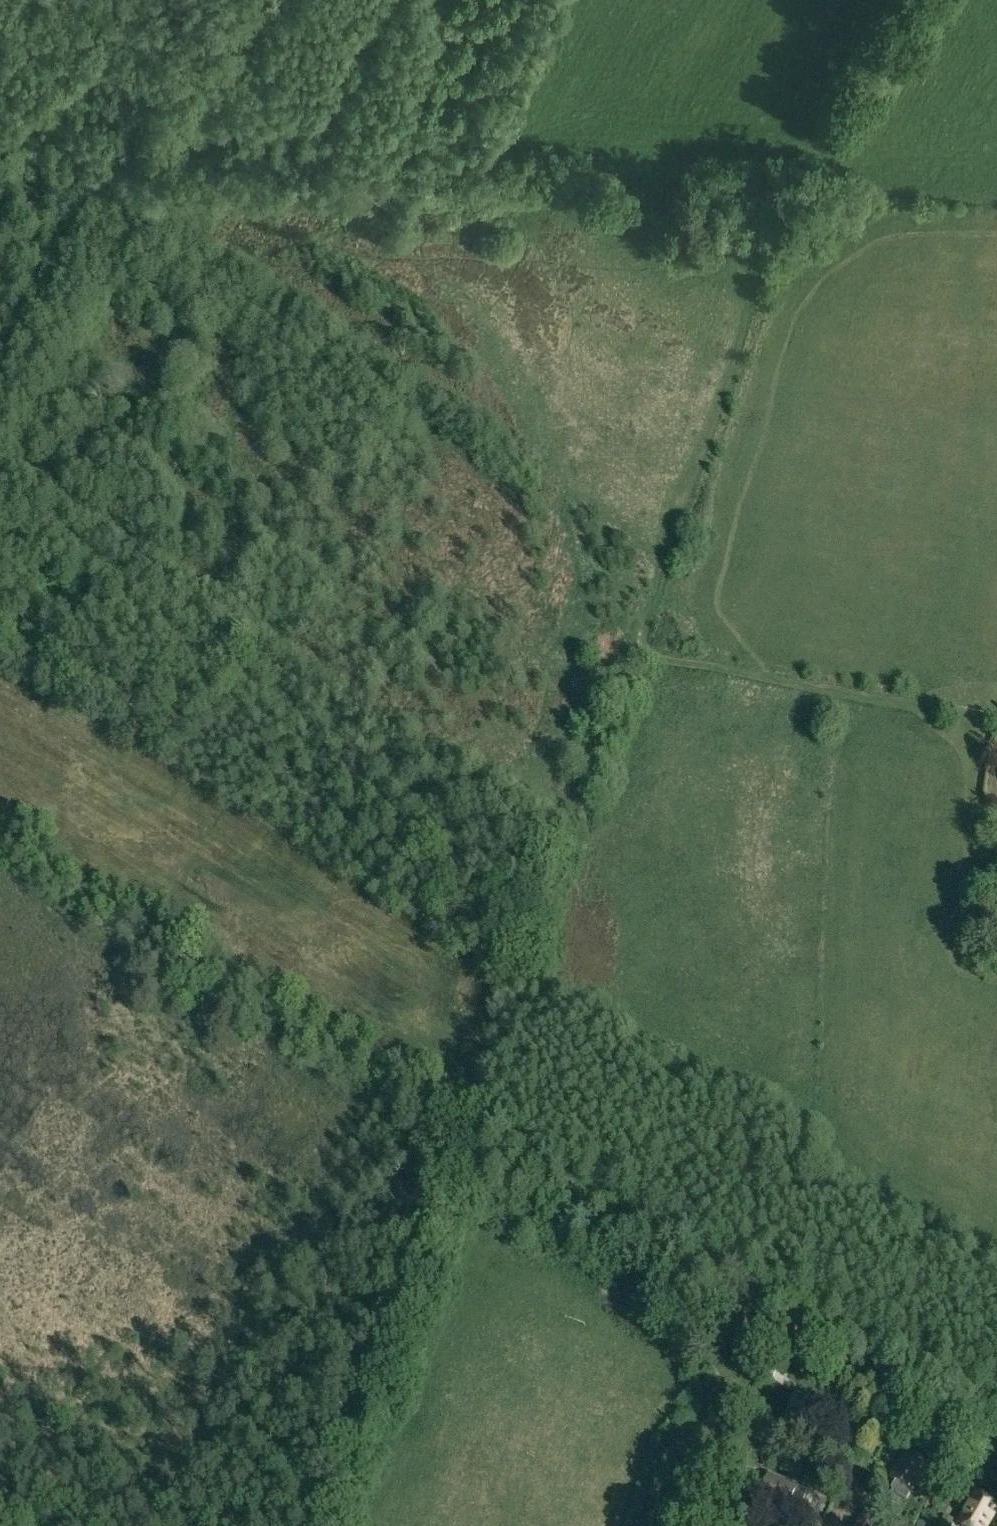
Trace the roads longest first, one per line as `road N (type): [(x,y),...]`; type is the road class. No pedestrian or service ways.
road 1 (track): [(752,1296),(0,837)]
road 2 (track): [(996,720),(656,658),(645,648),(665,549),(746,330),(750,277)]
road 3 (track): [(996,1445),(752,1296)]
road 4 (track): [(752,1296),(670,1525)]

